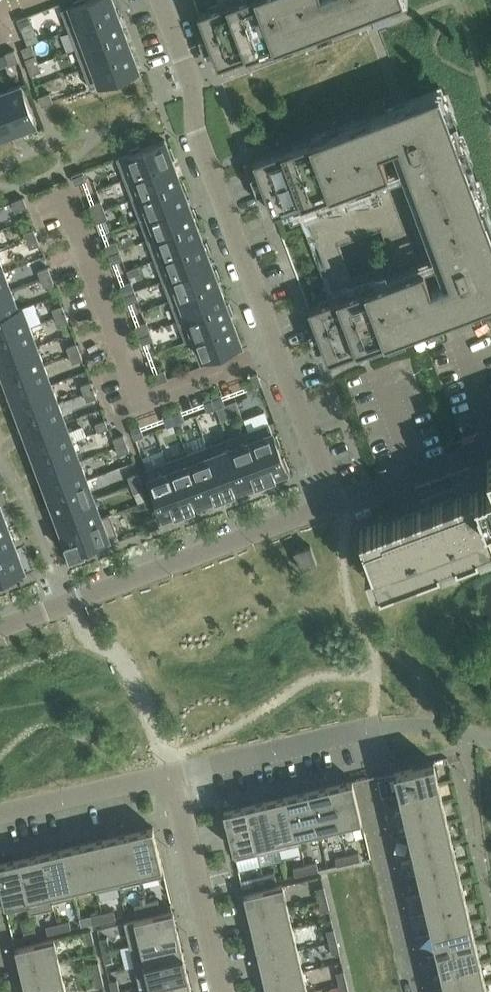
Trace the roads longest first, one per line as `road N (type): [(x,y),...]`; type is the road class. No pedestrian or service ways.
road 1 (residential): [(331,501),(196,133),(191,86),(160,0)]
road 2 (residential): [(0,625),(331,501)]
road 3 (residential): [(171,775),(224,991)]
road 4 (residential): [(171,775),(359,730)]
road 5 (residential): [(0,815),(171,775)]
road 6 (residential): [(331,501),(490,441)]

